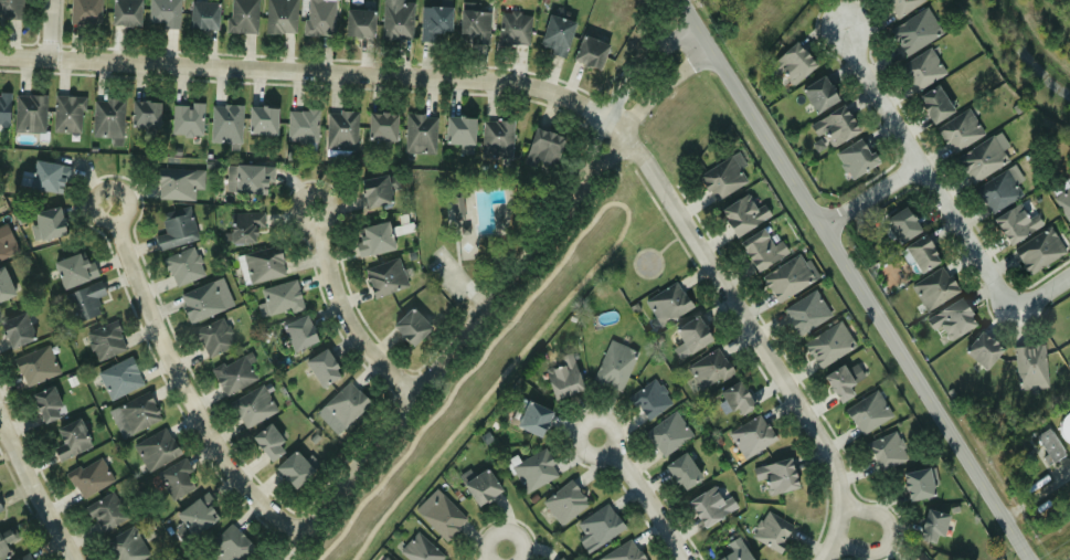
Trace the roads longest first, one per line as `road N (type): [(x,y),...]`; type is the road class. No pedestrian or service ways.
road 1 (residential): [(839,525),(841,487),(826,446),(646,159),(591,108),(536,86),(481,78),(0,54)]
road 2 (tertiary): [(1032,559),(681,0)]
road 3 (residential): [(589,176),(533,263),(279,559)]
road 4 (residential): [(298,538),(218,448),(158,331),(113,204)]
road 5 (residential): [(844,31),(976,251)]
road 6 (residential): [(417,392),(369,350),(347,316),(315,207)]
road 7 (residential): [(693,20),(621,91),(587,155),(589,176)]
road 8 (residential): [(589,176),(657,91),(711,47)]
road 9 (residential): [(0,418),(77,559)]
road 10 (residential): [(685,559),(626,466),(597,436)]
road 11 (residential): [(841,506),(870,511),(888,531),(884,546),(872,551),(834,543)]
road 12 (residential): [(976,251),(1010,295),(1069,272)]

